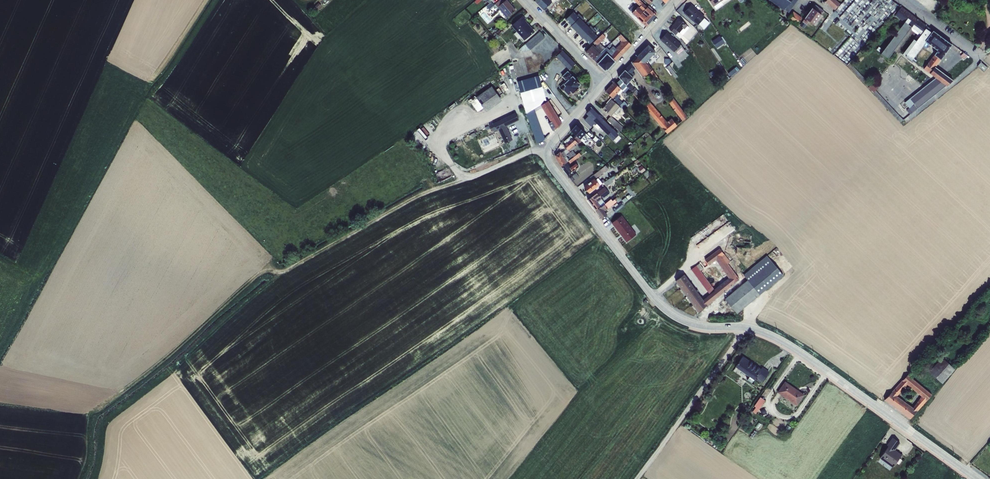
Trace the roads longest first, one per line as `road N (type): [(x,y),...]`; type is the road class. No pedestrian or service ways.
road 1 (tertiary): [(747,328),(698,327),(670,314),(556,171),(551,142),(604,85)]
road 2 (track): [(550,146),(425,193),(278,274)]
road 3 (tertiary): [(977,478),(812,362),(747,328)]
road 4 (unclassified): [(747,328),(637,478)]

